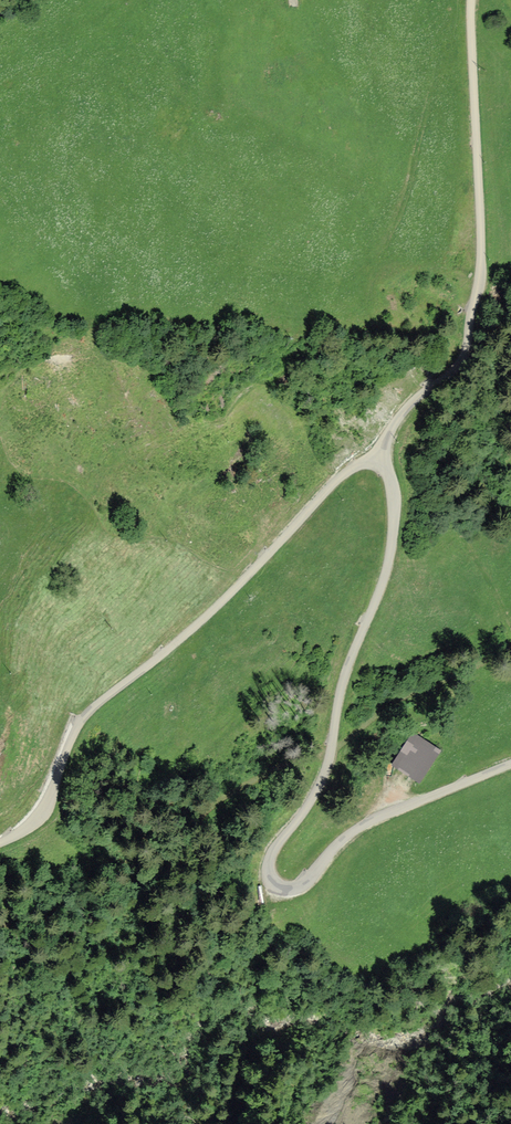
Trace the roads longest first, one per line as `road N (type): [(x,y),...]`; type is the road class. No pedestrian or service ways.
road 1 (unclassified): [(510,764),(370,821),(303,885),(284,889),(269,877),(271,855),(323,777),(344,683),(387,568),(391,481),(375,465)]
road 2 (unclassified): [(375,465),(335,481),(233,590),(89,712),(39,816),(0,843)]
road 3 (unclassified): [(375,465),(397,413),(454,369),(473,329),(483,254),(473,0)]

